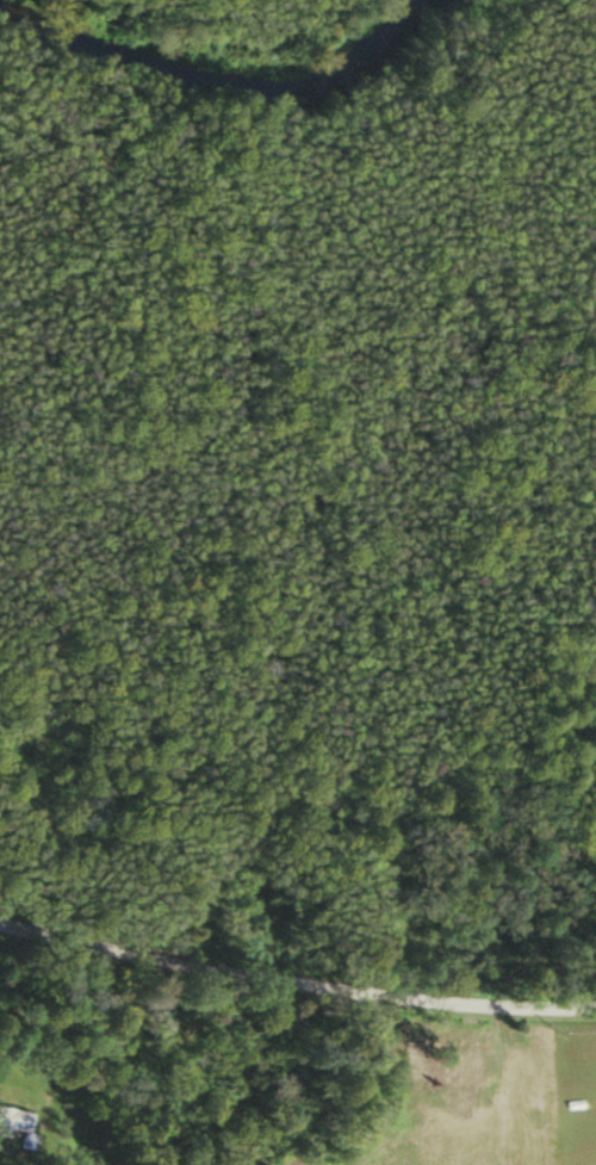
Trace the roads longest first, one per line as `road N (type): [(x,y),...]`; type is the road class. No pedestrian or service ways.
road 1 (residential): [(595,1019),(379,1009),(0,928)]

